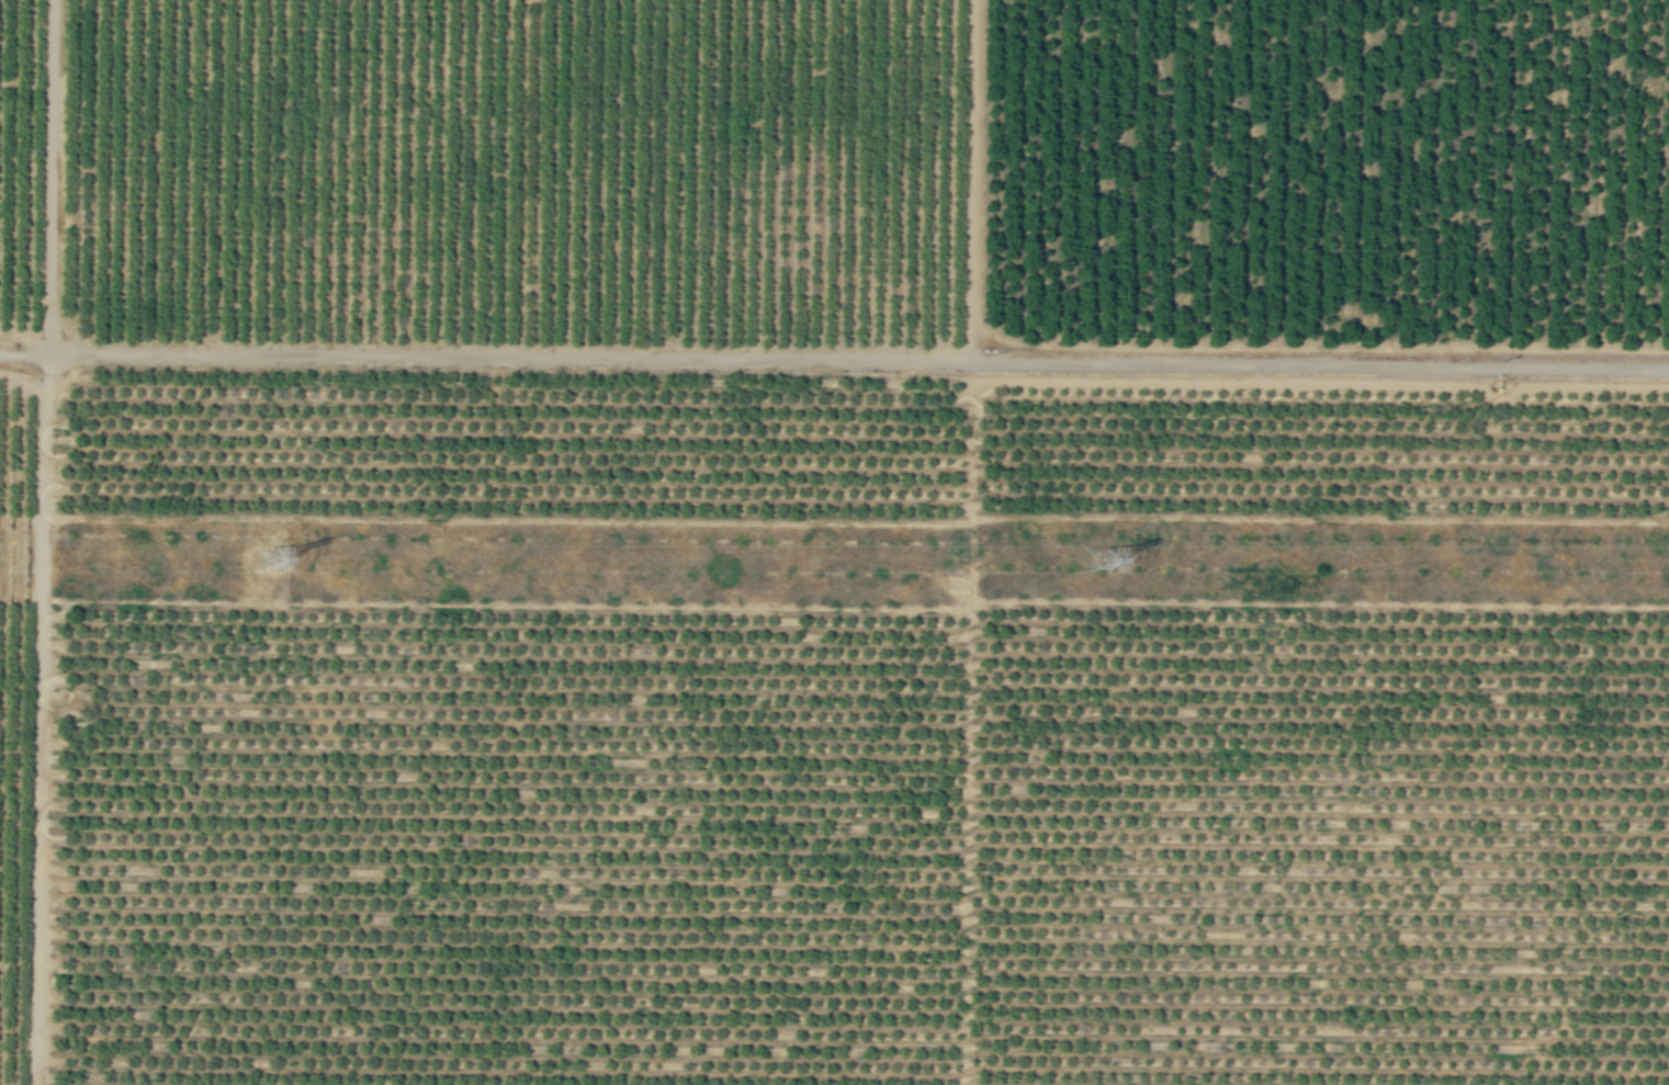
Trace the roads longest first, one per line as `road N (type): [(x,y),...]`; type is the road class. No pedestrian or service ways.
road 1 (residential): [(1668,365),(0,354)]

